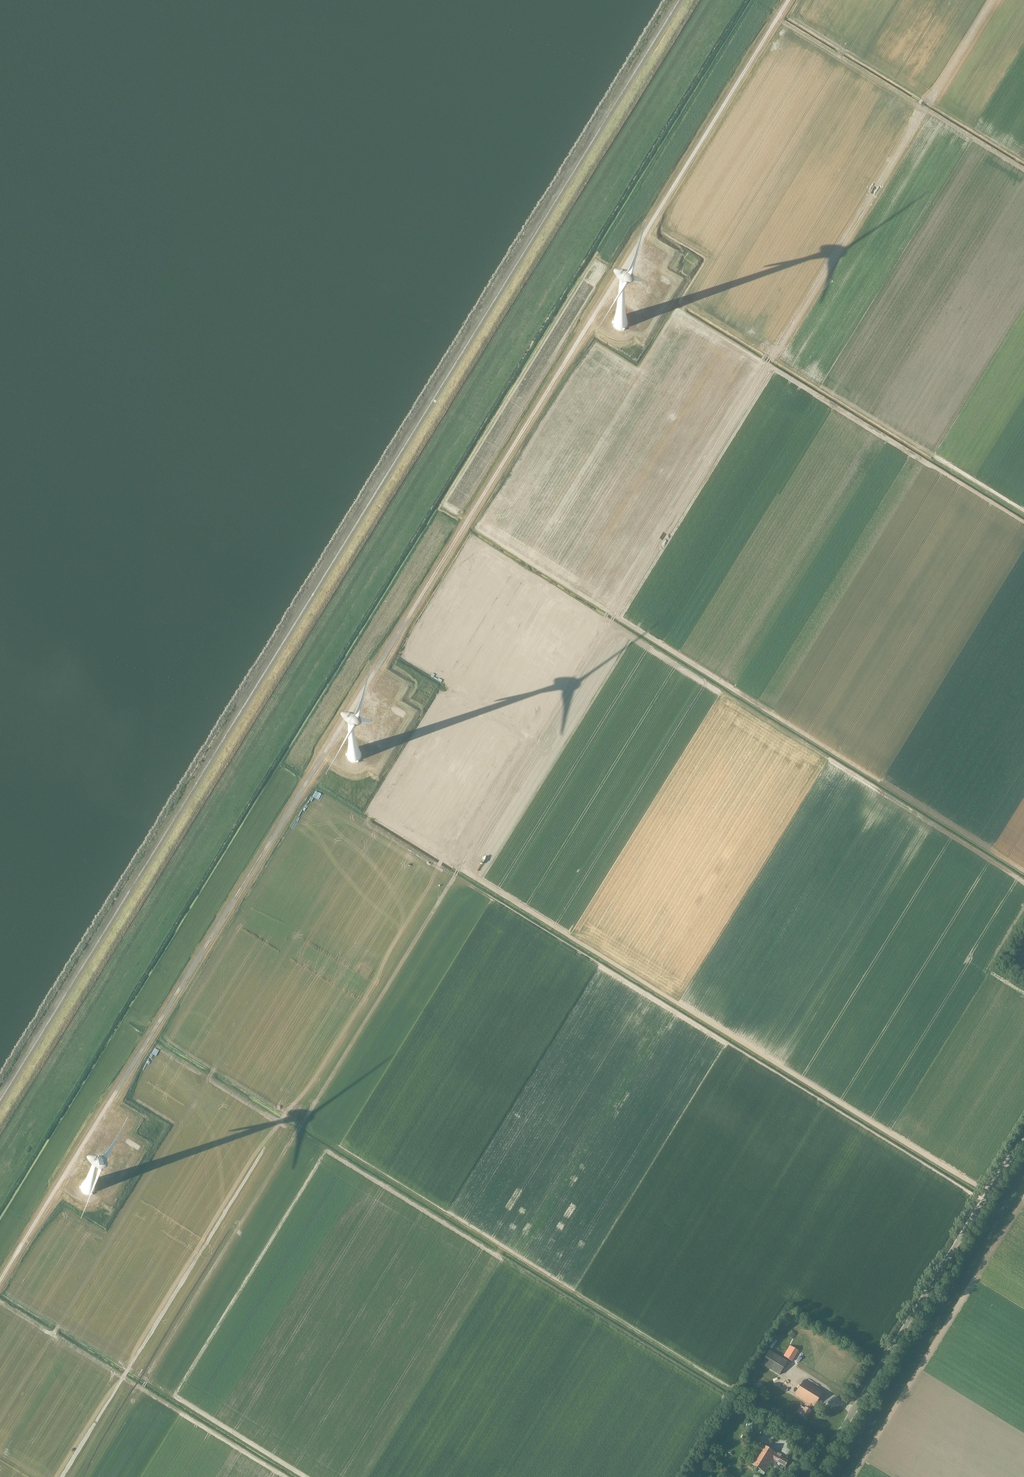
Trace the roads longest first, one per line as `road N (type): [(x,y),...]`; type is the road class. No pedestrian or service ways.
road 1 (unclassified): [(0,1105),(682,0)]
road 2 (unclassified): [(812,1476),(1023,1134)]
road 3 (track): [(0,1301),(285,1476)]
road 4 (track): [(1023,1197),(852,1476)]

